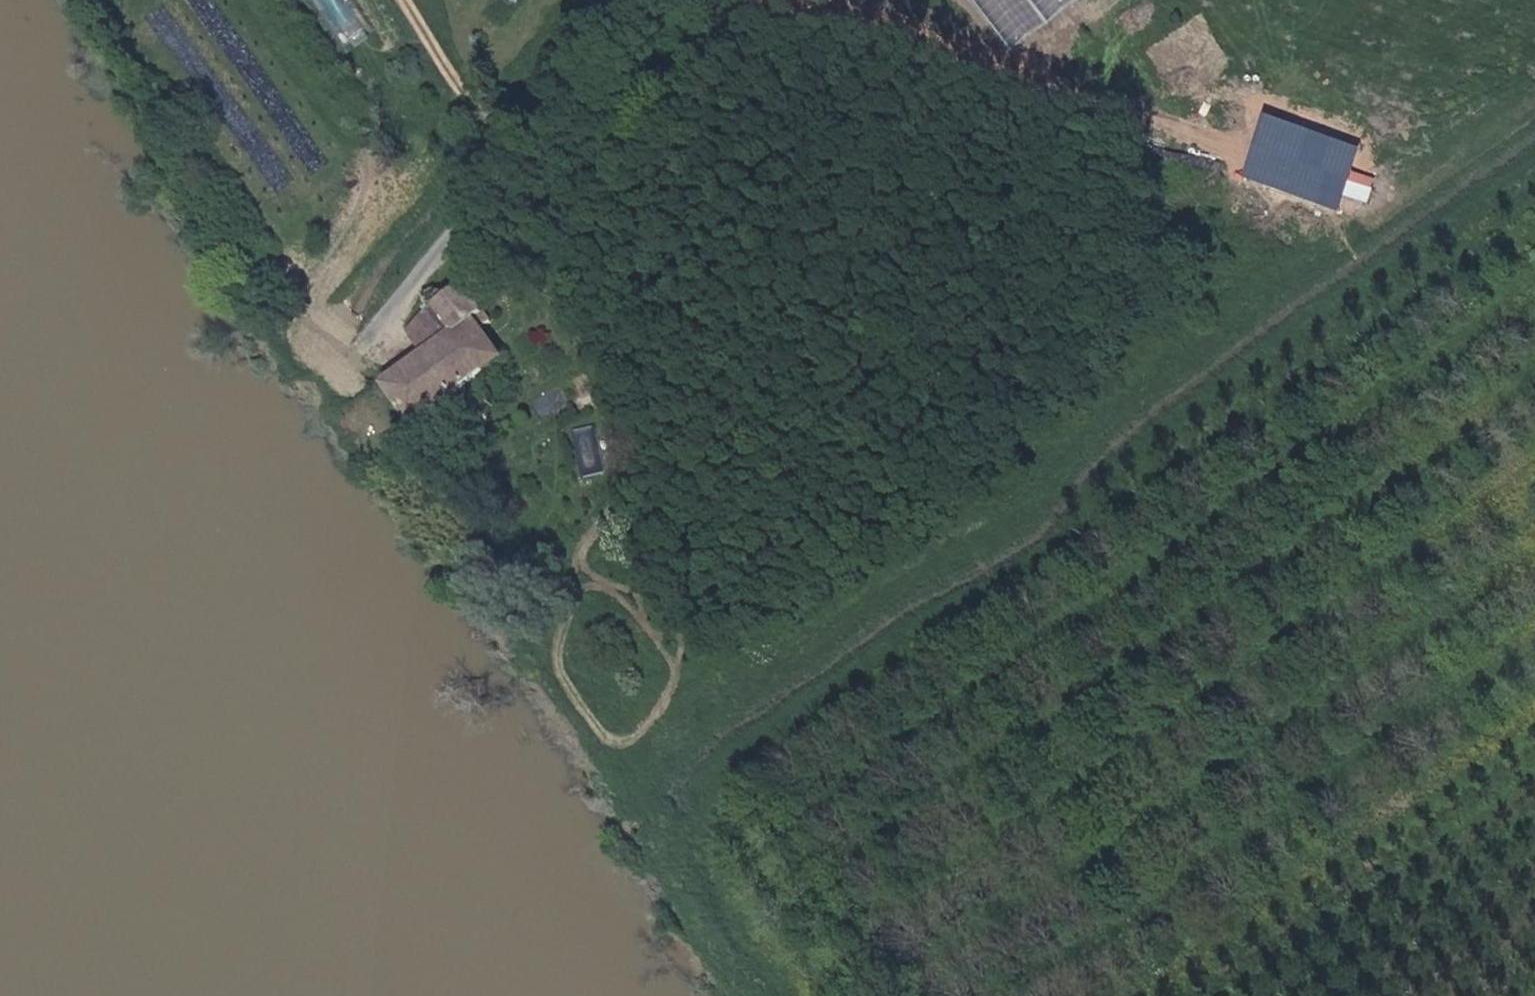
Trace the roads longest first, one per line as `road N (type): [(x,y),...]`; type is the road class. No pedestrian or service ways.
road 1 (unclassified): [(360,353),(510,151),(641,0)]

